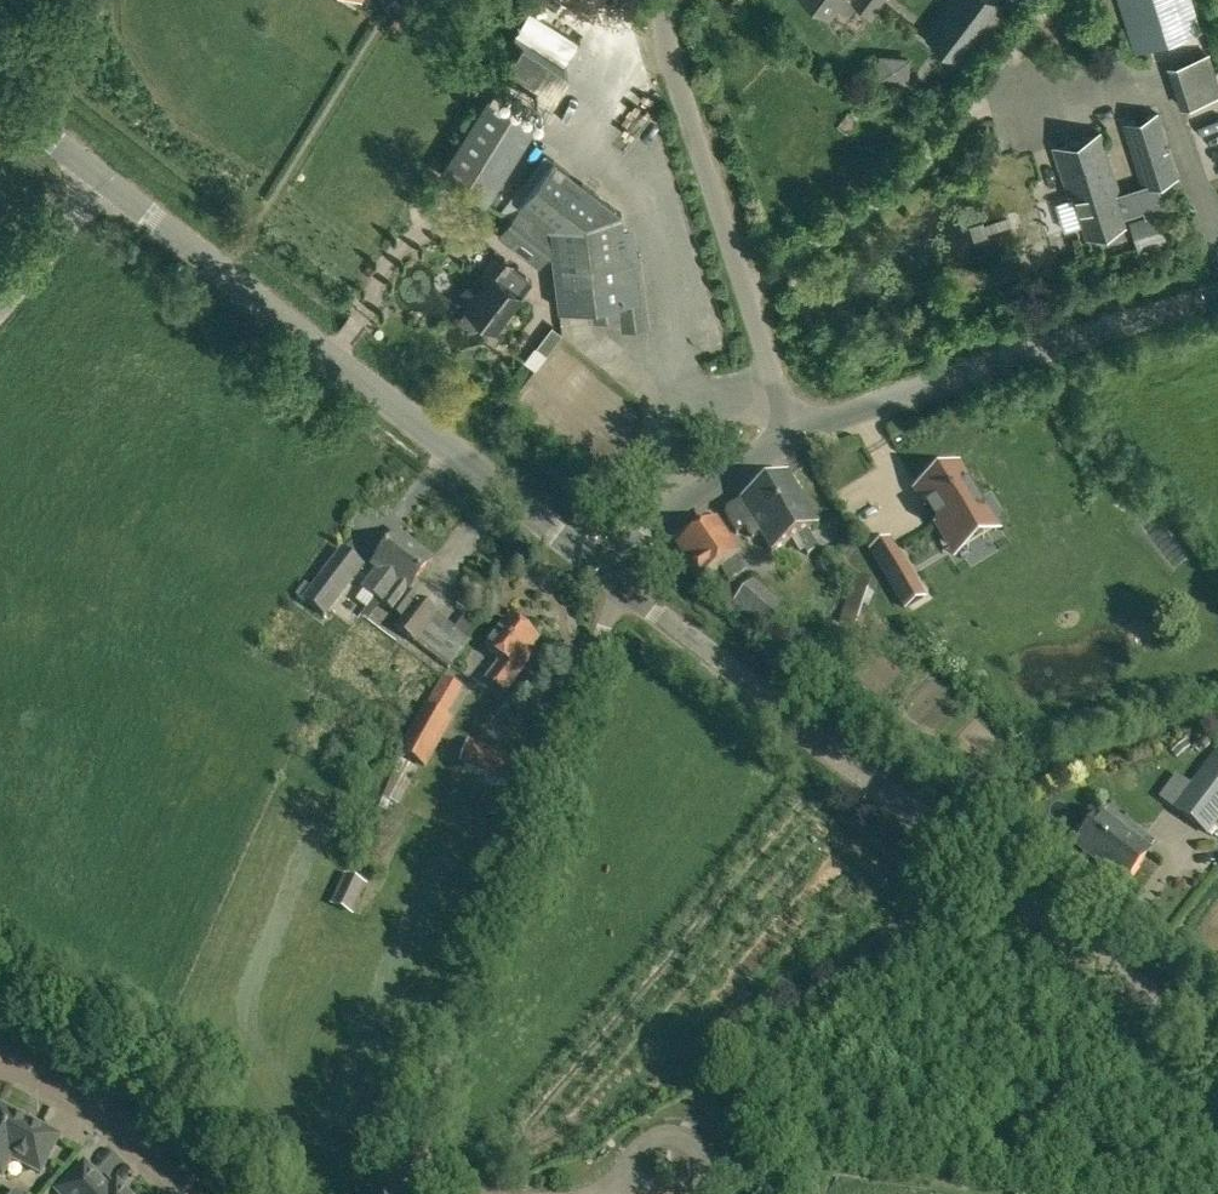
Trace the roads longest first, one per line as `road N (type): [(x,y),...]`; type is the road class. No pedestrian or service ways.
road 1 (unclassified): [(1217,1050),(620,580)]
road 2 (unclassified): [(393,1193),(408,1175),(620,580)]
road 3 (tertiary): [(620,580),(113,191)]
road 4 (residential): [(794,437),(667,40),(668,0)]
road 5 (tertiary): [(794,437),(1217,299)]
road 6 (residential): [(188,1193),(92,1108),(0,1062)]
road 7 (tertiary): [(620,580),(645,539),(794,437)]
road 8 (residential): [(0,310),(113,191)]
road 9 (tertiary): [(113,191),(0,102)]

